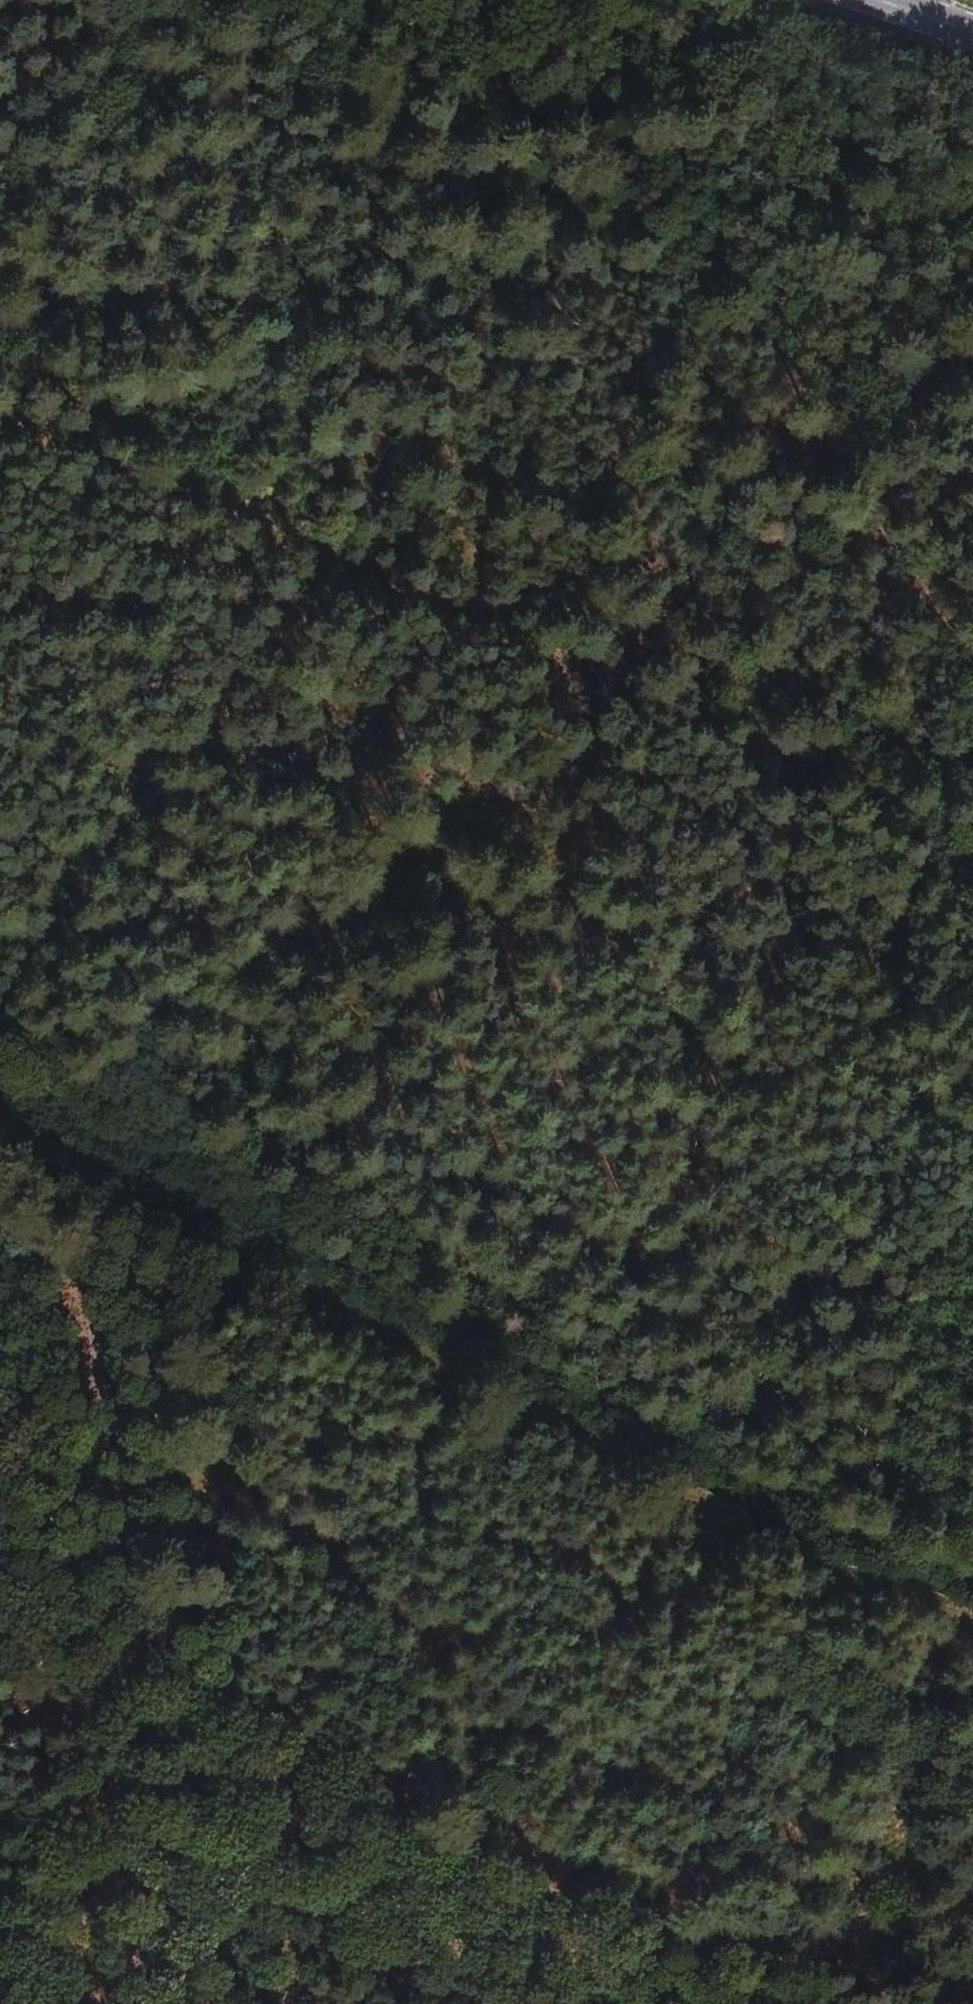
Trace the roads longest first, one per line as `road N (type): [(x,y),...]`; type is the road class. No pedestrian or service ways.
road 1 (track): [(0,216),(320,0)]
road 2 (track): [(222,1279),(0,1151)]

